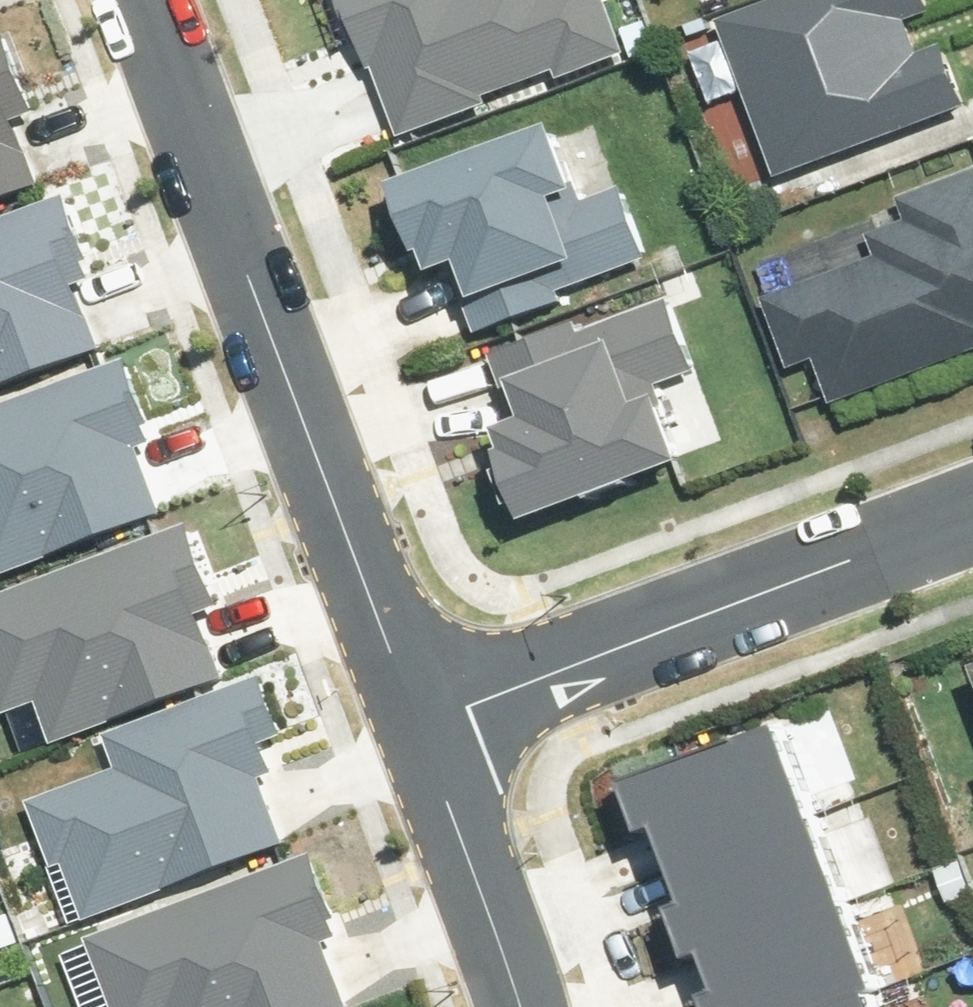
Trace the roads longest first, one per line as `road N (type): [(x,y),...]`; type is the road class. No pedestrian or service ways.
road 1 (residential): [(406,690),(135,0)]
road 2 (residential): [(406,690),(972,480)]
road 3 (residential): [(511,1006),(406,690)]

